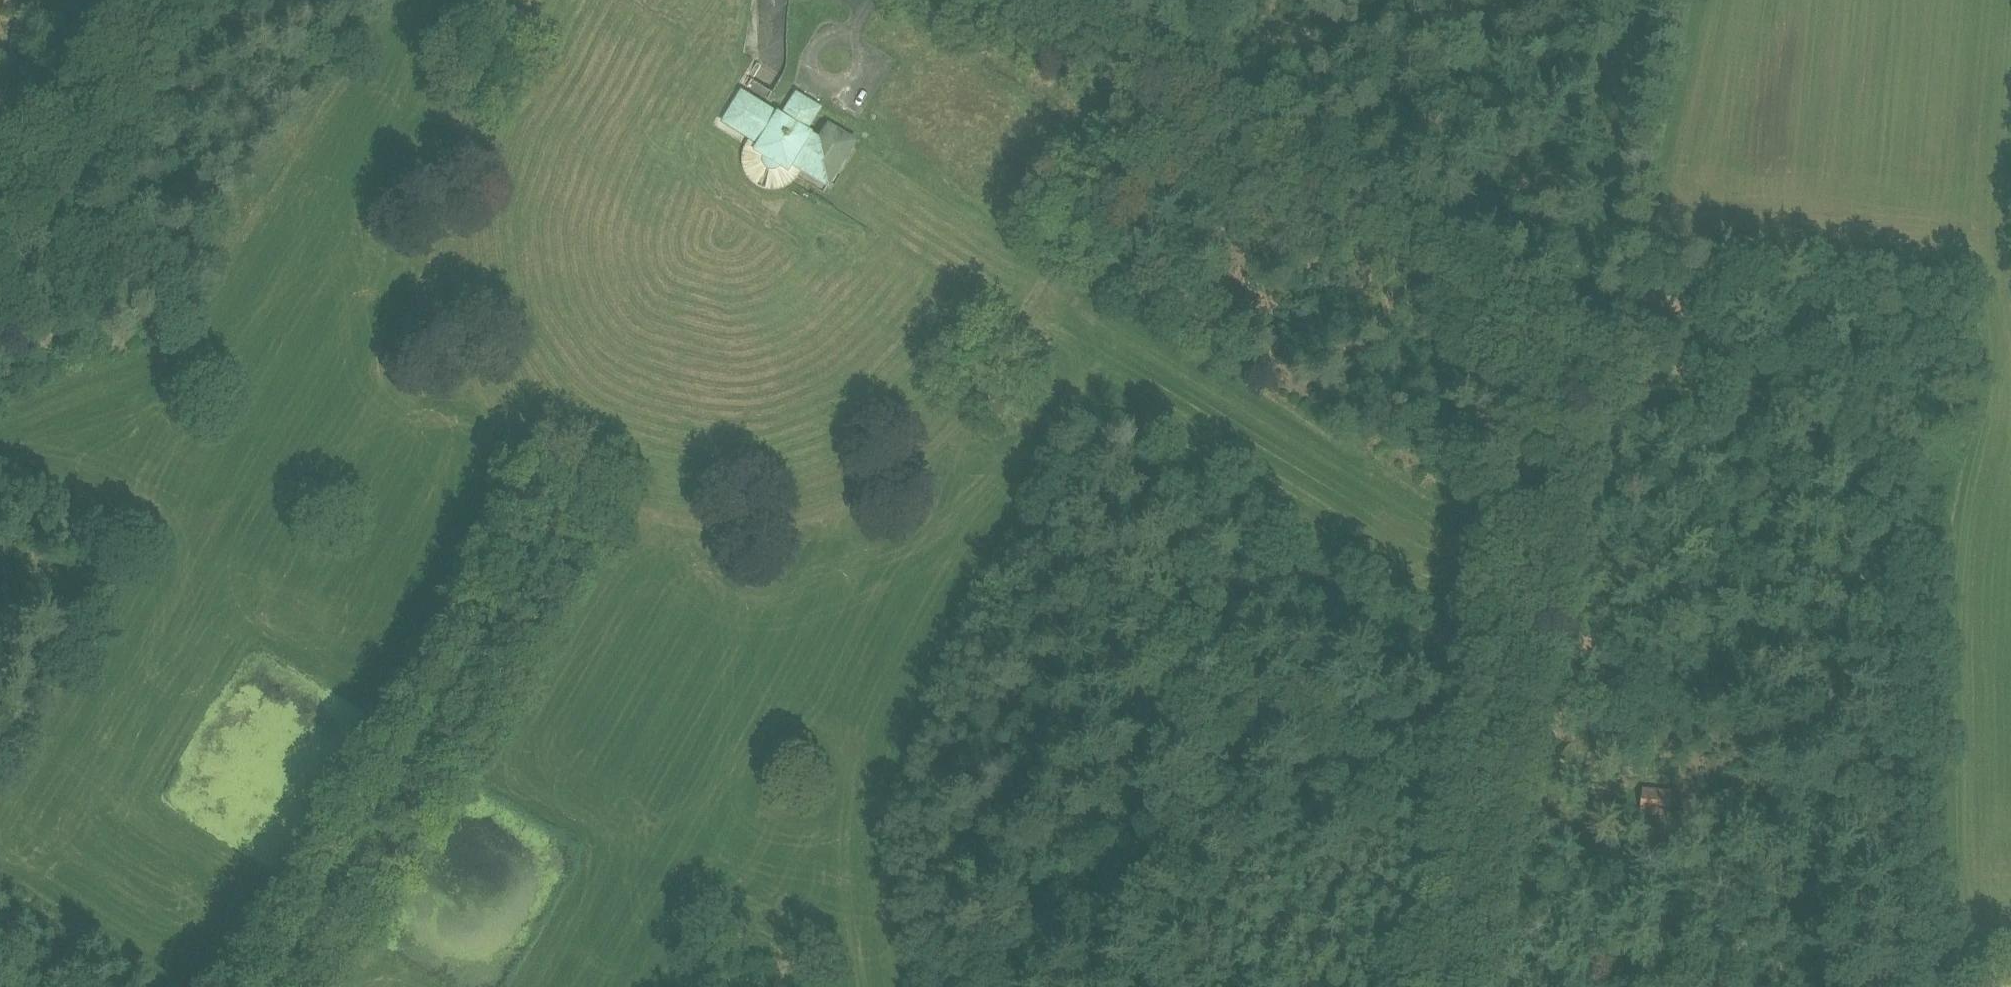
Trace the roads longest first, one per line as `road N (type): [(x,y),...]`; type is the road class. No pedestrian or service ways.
road 1 (track): [(256,986),(561,488),(488,421),(445,348),(431,275),(434,179),(517,0)]
road 2 (track): [(974,0),(1147,106),(912,468),(853,501),(756,529),(656,522)]
road 3 (track): [(1147,106),(1557,356)]
road 4 (track): [(1633,0),(1557,356)]
road 5 (track): [(161,0),(0,188)]

